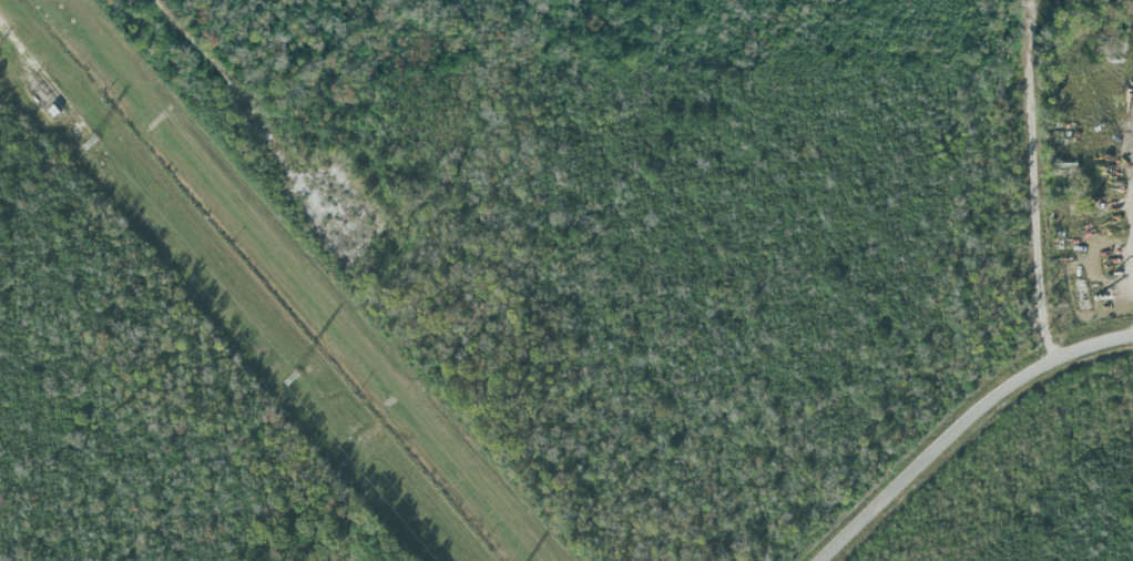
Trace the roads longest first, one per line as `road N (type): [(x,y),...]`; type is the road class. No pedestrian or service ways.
road 1 (residential): [(823,560),(978,412),(1051,363),(1132,340)]

